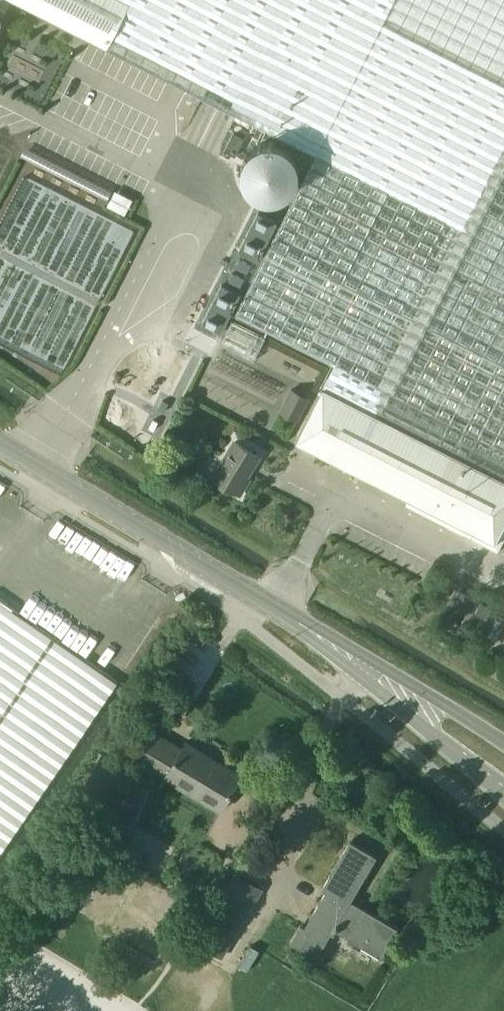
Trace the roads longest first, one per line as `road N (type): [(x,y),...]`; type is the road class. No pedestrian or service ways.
road 1 (secondary): [(317,634),(0,444)]
road 2 (secondary): [(317,634),(503,789)]
road 3 (secondary): [(503,741),(317,634)]

